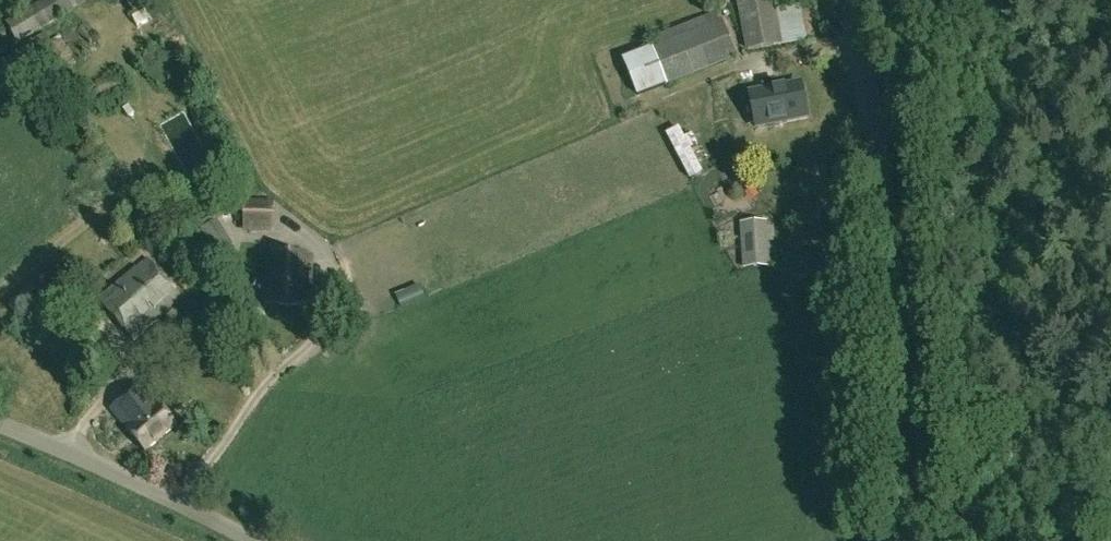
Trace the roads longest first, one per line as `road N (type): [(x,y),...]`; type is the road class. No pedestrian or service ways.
road 1 (unclassified): [(899,540),(876,158),(849,0)]
road 2 (unclassified): [(0,427),(244,540)]

